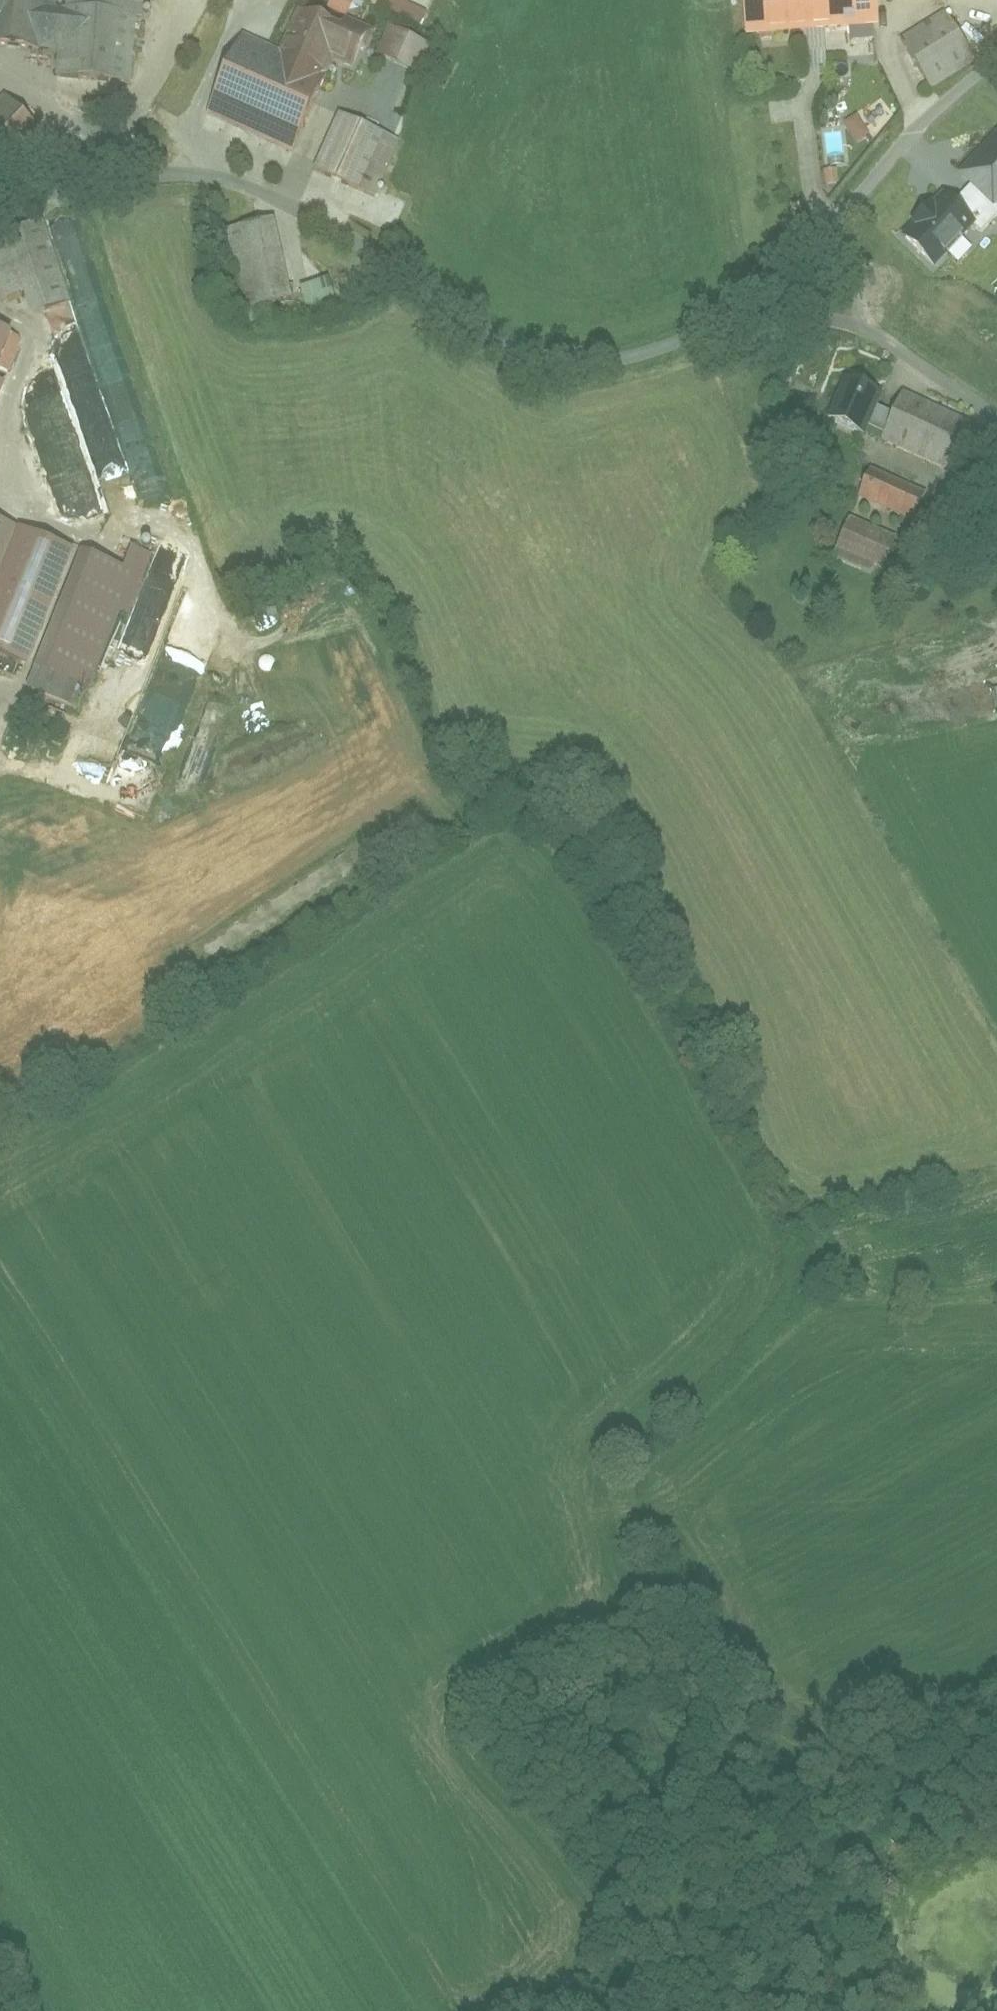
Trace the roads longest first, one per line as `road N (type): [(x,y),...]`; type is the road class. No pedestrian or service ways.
road 1 (residential): [(810,247),(731,308),(666,346),(578,362),(525,350),(242,182),(171,171),(0,199)]
road 2 (residential): [(996,57),(919,125),(810,247)]
road 3 (residential): [(810,247),(865,327),(996,414)]

